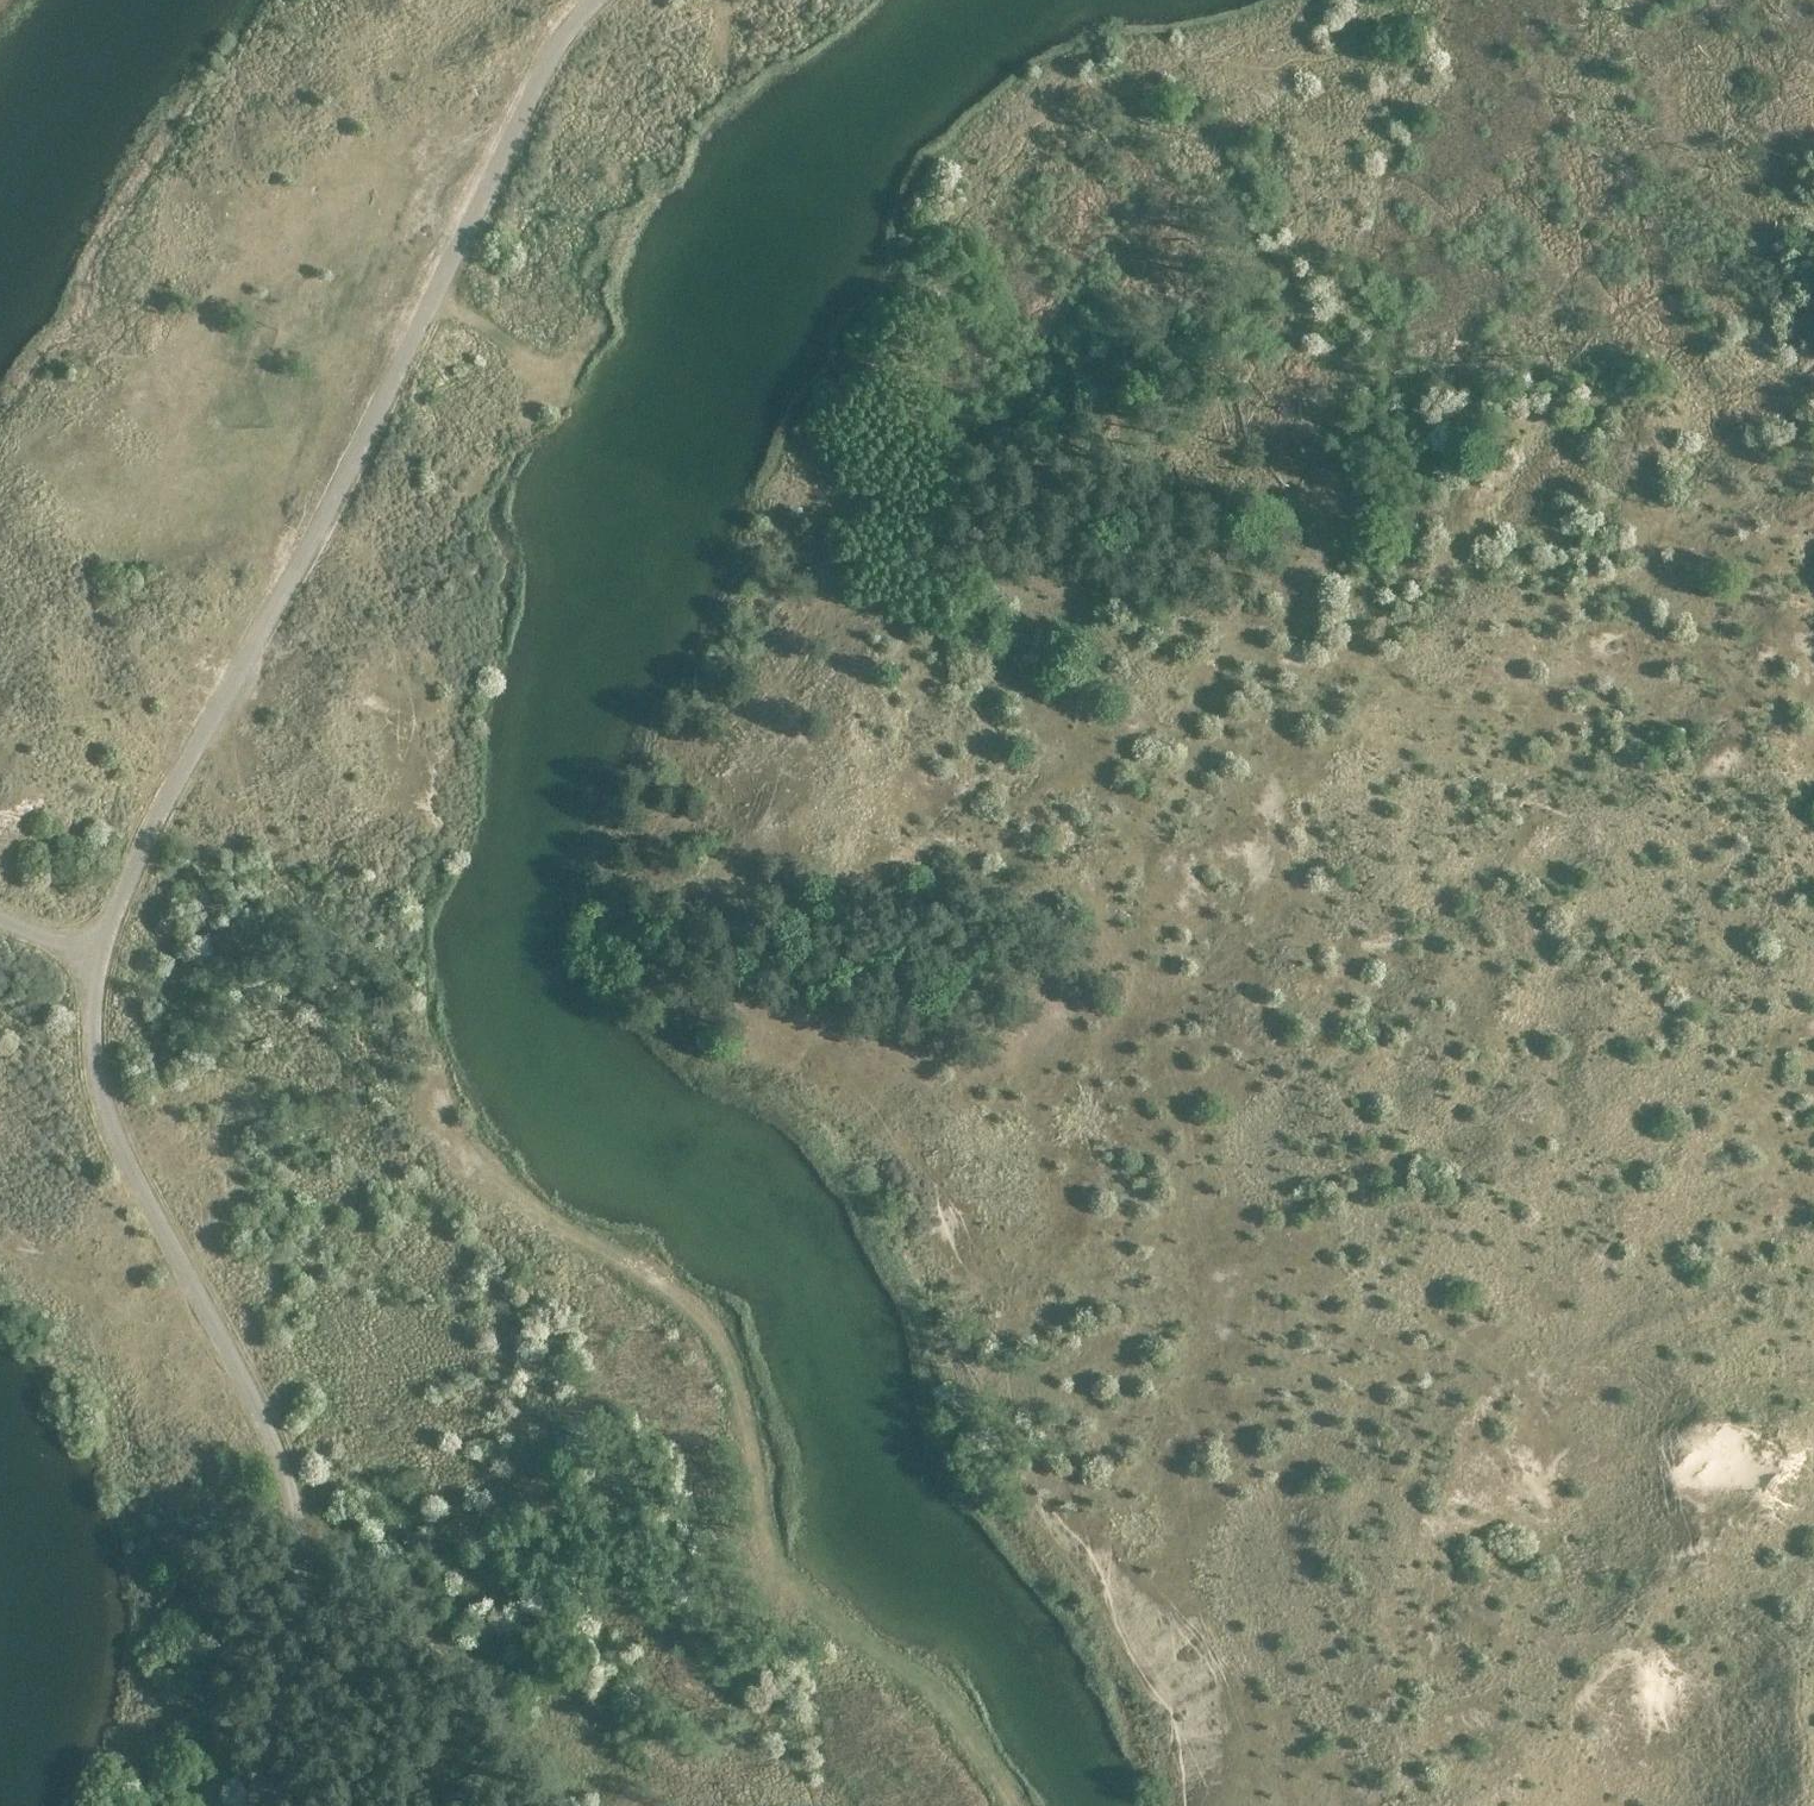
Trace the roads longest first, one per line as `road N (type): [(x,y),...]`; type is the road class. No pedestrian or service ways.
road 1 (track): [(249,1805),(287,1677),(305,1540),(293,1481),(100,1098),(98,939),(571,27),(600,0)]

